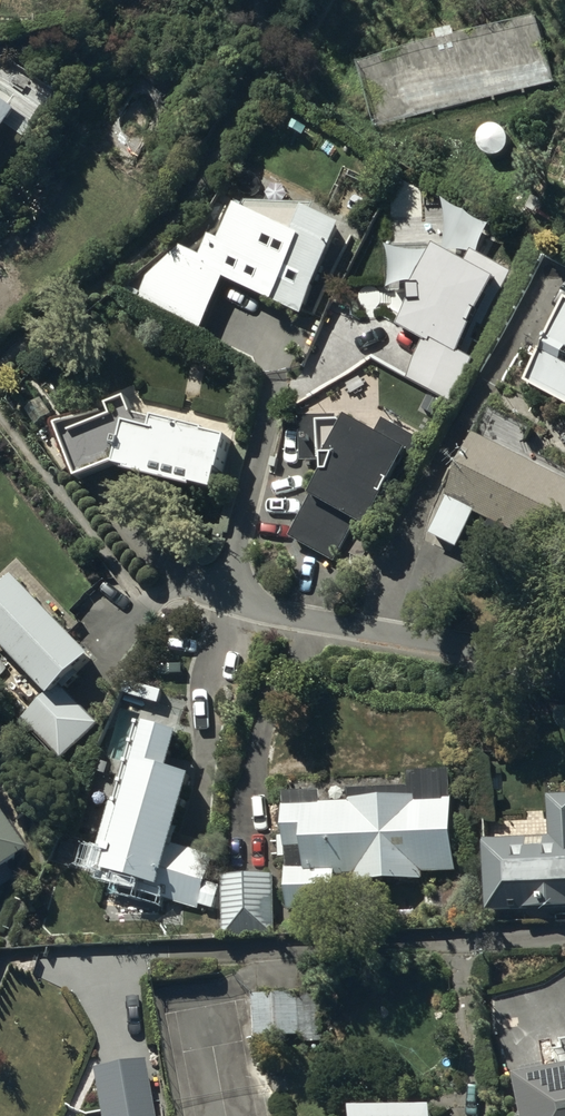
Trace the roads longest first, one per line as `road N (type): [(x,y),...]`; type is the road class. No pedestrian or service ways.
road 1 (residential): [(181,583),(444,649),(564,662)]

